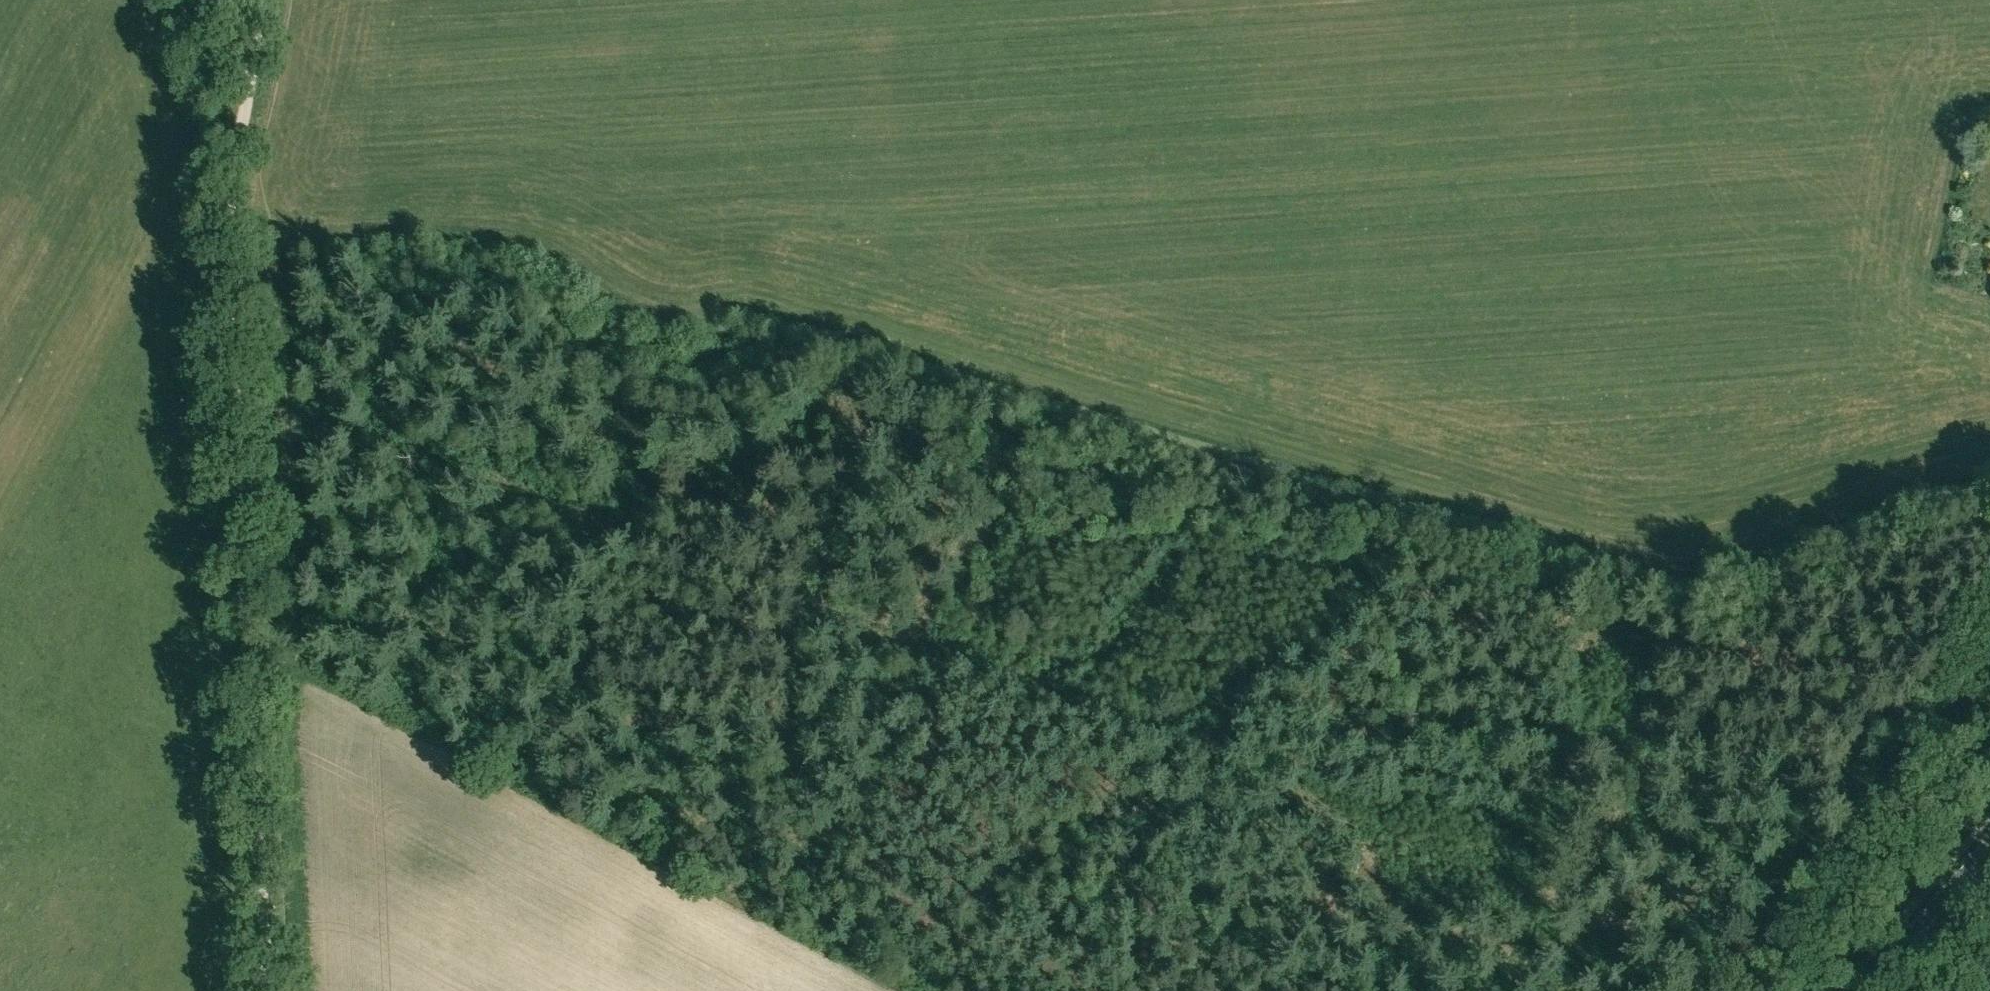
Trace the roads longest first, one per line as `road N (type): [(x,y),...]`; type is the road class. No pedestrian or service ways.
road 1 (track): [(265,990),(232,183),(271,0)]
road 2 (secondary): [(1875,990),(1989,859)]

